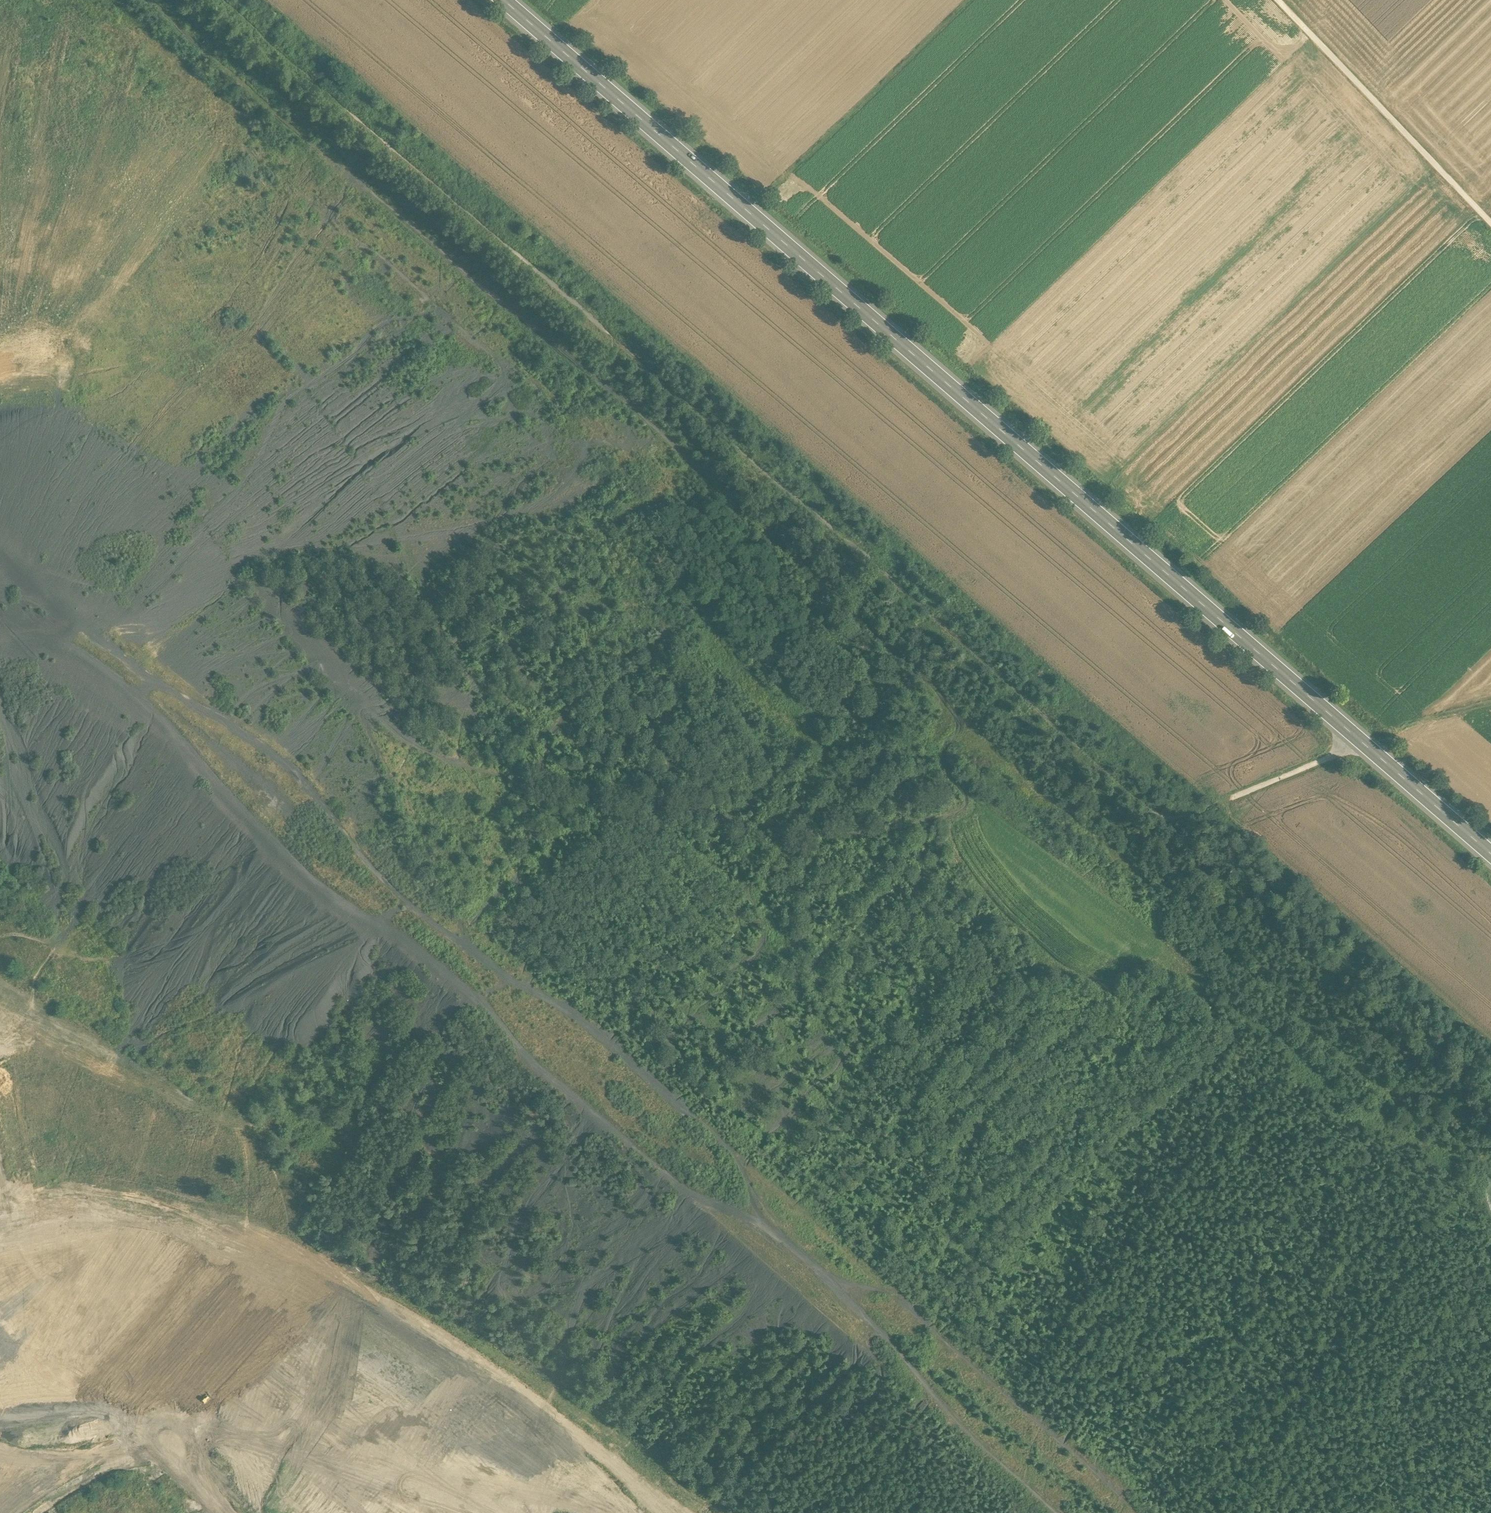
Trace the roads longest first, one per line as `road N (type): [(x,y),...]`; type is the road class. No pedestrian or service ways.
road 1 (track): [(145,0),(620,400),(1058,807),(1478,1168)]
road 2 (track): [(388,924),(473,983),(521,1052),(679,1184),(757,1218),(732,1149),(589,1027),(386,883),(300,779),(240,731),(83,632)]
road 3 (primary): [(507,0),(1490,853)]
road 4 (track): [(228,0),(868,554),(1152,814),(1190,815)]
road 5 (track): [(757,1218),(838,1280),(930,1387),(1059,1512)]
road 6 (track): [(1490,222),(1278,0)]
road 7 (track): [(768,194),(967,0)]
road 8 (track): [(1364,741),(1214,806)]

